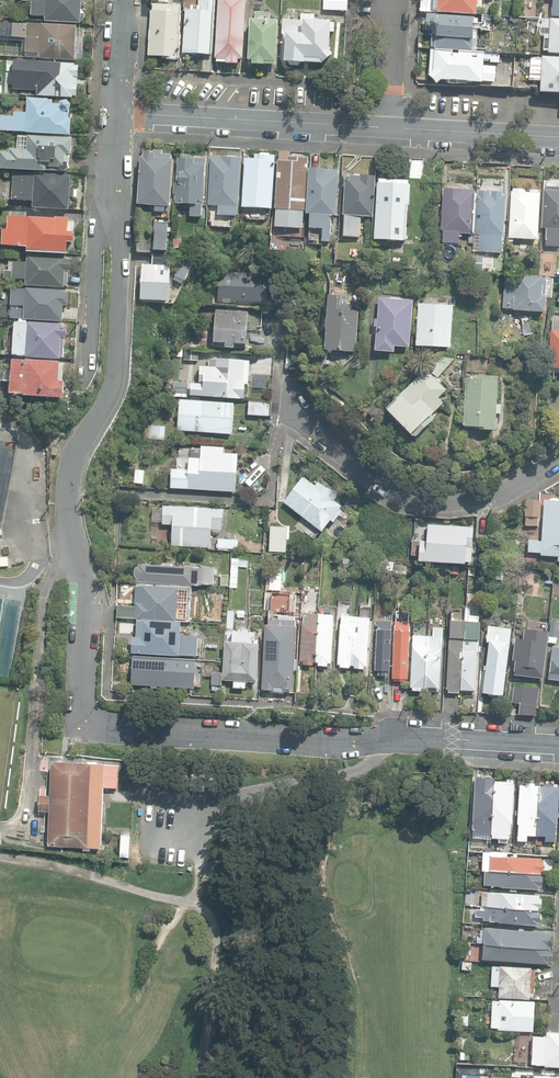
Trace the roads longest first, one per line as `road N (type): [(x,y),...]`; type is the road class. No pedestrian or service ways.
road 1 (residential): [(80,710),(81,586),(68,472),(107,402),(114,366),(119,258),(112,226)]
road 2 (residential): [(80,710),(87,722),(127,728),(321,742),(558,745)]
road 3 (residential): [(283,378),(294,417),(408,502),(448,509),(502,498),(558,460)]
road 4 (residential): [(119,112),(382,123)]
road 5 (residential): [(382,123),(558,133)]
road 6 (residential): [(83,382),(92,248),(112,226)]
road 7 (residential): [(390,0),(382,123)]

